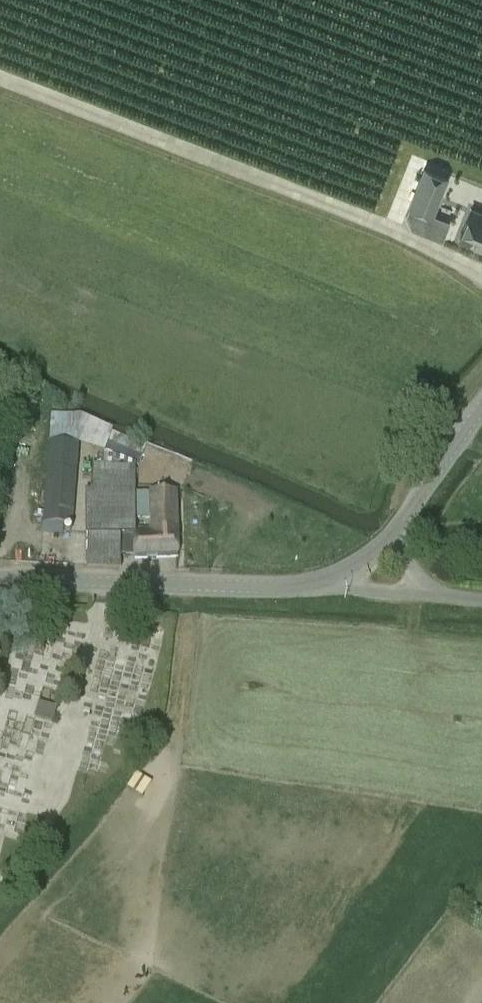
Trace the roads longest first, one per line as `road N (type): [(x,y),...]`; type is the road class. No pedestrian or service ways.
road 1 (unclassified): [(0,579),(332,584)]
road 2 (residential): [(393,535),(481,408)]

